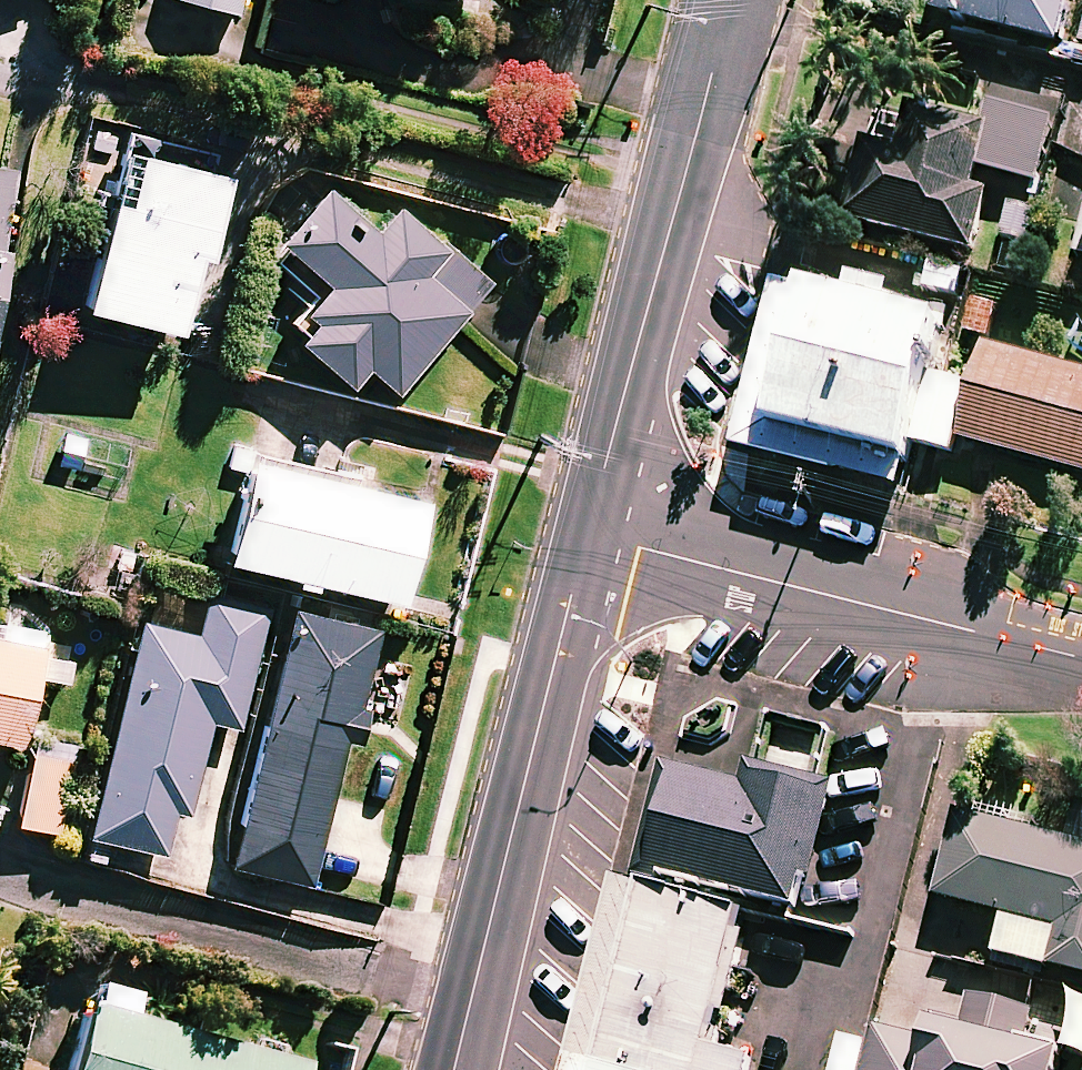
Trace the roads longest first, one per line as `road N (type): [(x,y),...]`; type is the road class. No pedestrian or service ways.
road 1 (tertiary): [(727,0),(591,535)]
road 2 (residential): [(1081,659),(591,535)]
road 3 (residential): [(0,876),(141,921),(473,1001)]
road 4 (tertiary): [(591,535),(473,1001)]

